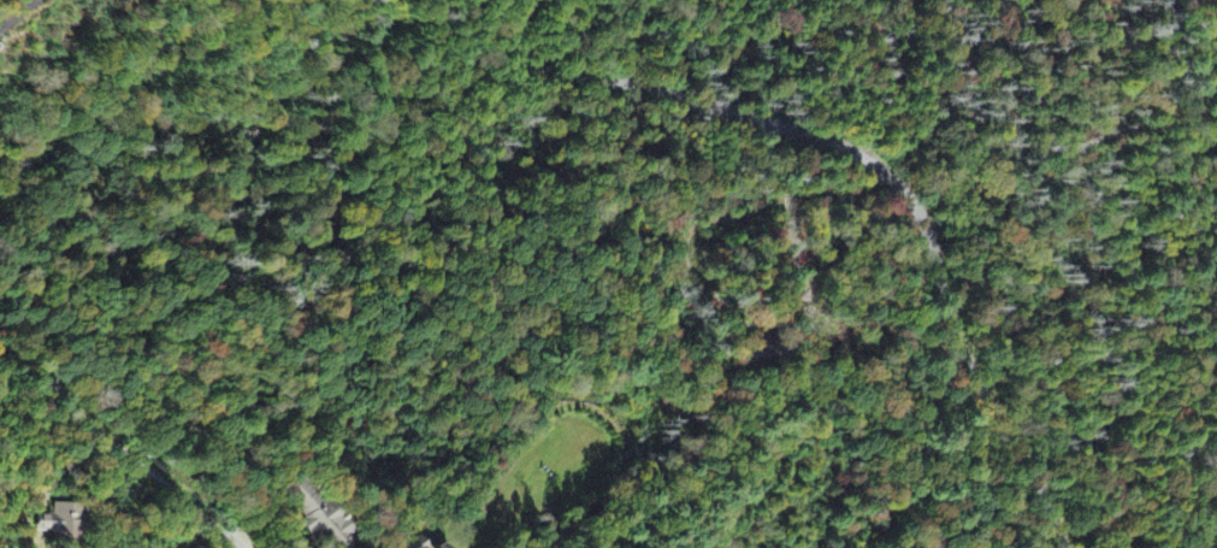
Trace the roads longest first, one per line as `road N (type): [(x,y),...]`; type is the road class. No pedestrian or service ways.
road 1 (residential): [(240,547),(0,347)]

